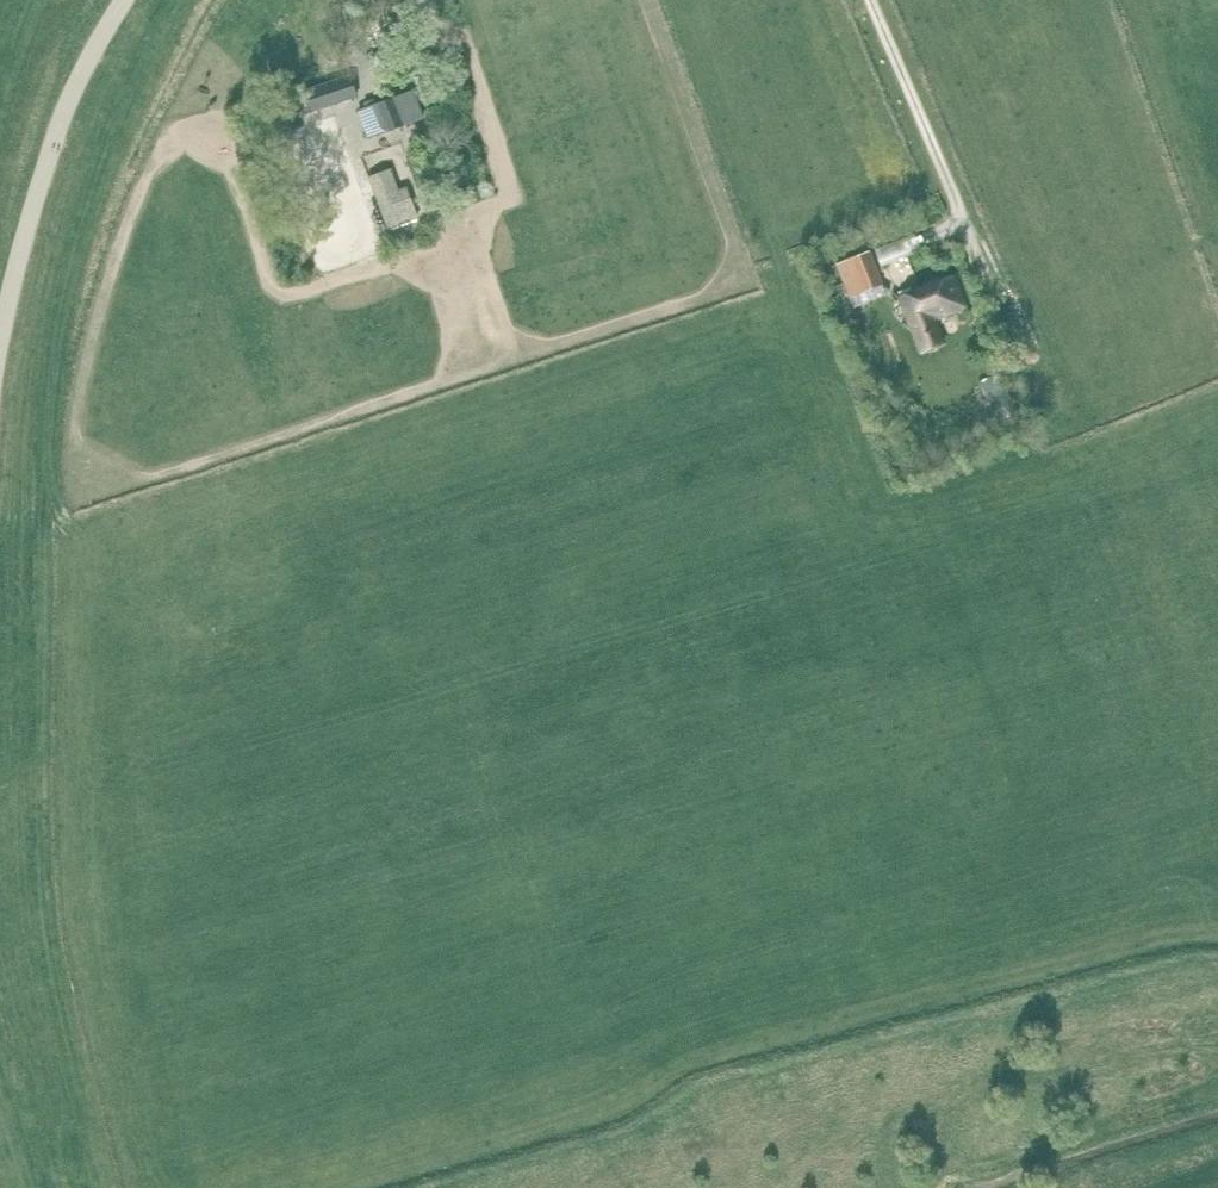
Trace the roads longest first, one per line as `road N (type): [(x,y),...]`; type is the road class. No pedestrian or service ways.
road 1 (unclassified): [(0,343),(68,100),(121,0)]

